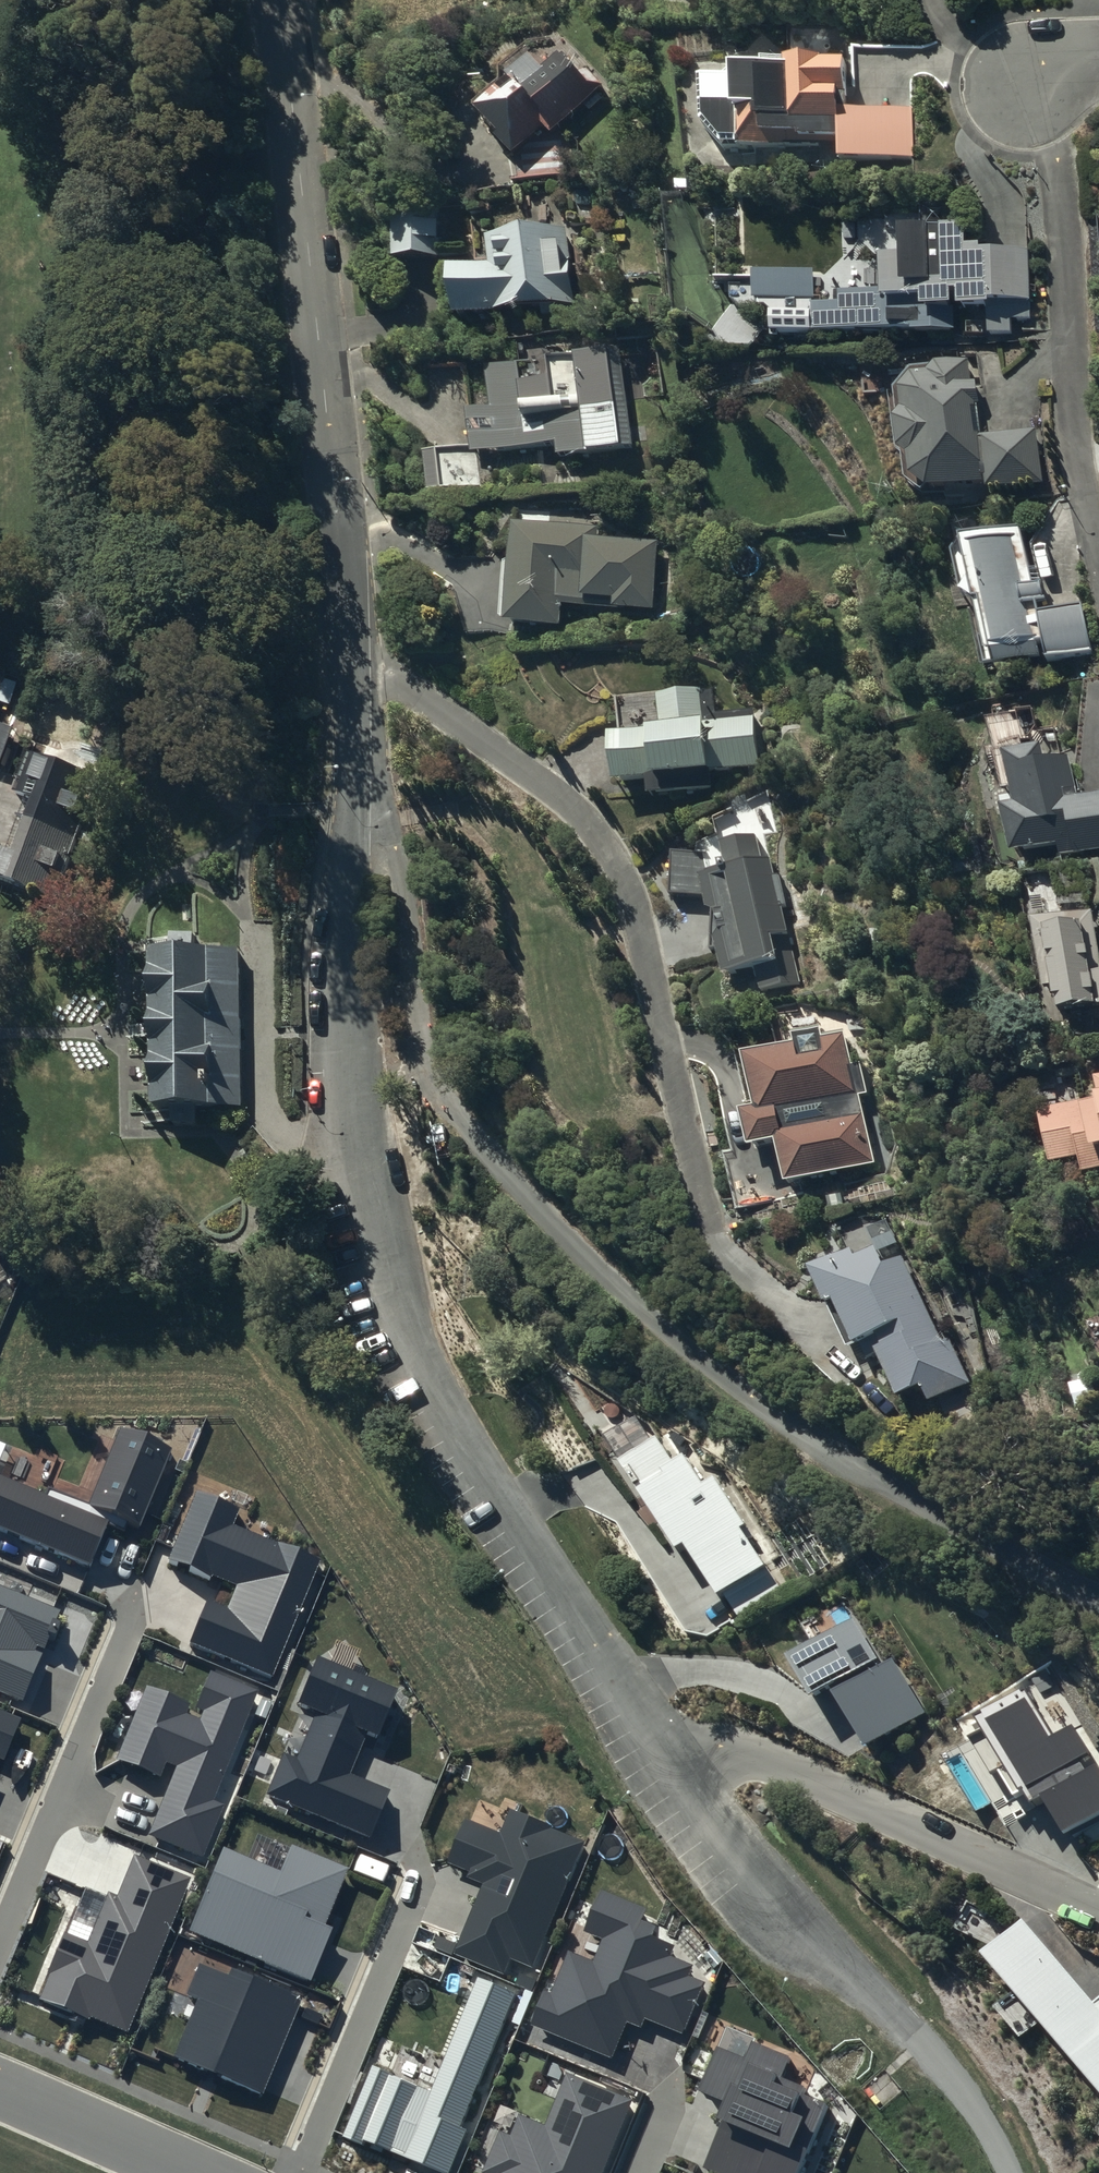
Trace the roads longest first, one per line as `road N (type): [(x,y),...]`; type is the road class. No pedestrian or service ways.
road 1 (residential): [(363,772),(386,834),(446,1093),(542,1208),(788,1421),(936,1512),(1098,1592)]
road 2 (residential): [(363,772),(341,976),(349,1136),(395,1293),(502,1506),(660,1730)]
road 3 (residential): [(273,0),(318,309),(363,772)]
road 4 (residential): [(660,1730),(781,1903),(962,2086),(1007,2172)]
road 5 (residential): [(1098,1901),(1019,1863),(660,1730)]
road 6 (residential): [(135,1616),(0,1943)]
road 7 (residential): [(418,1880),(297,2172)]
road 8 (residential): [(0,2091),(192,2172)]

